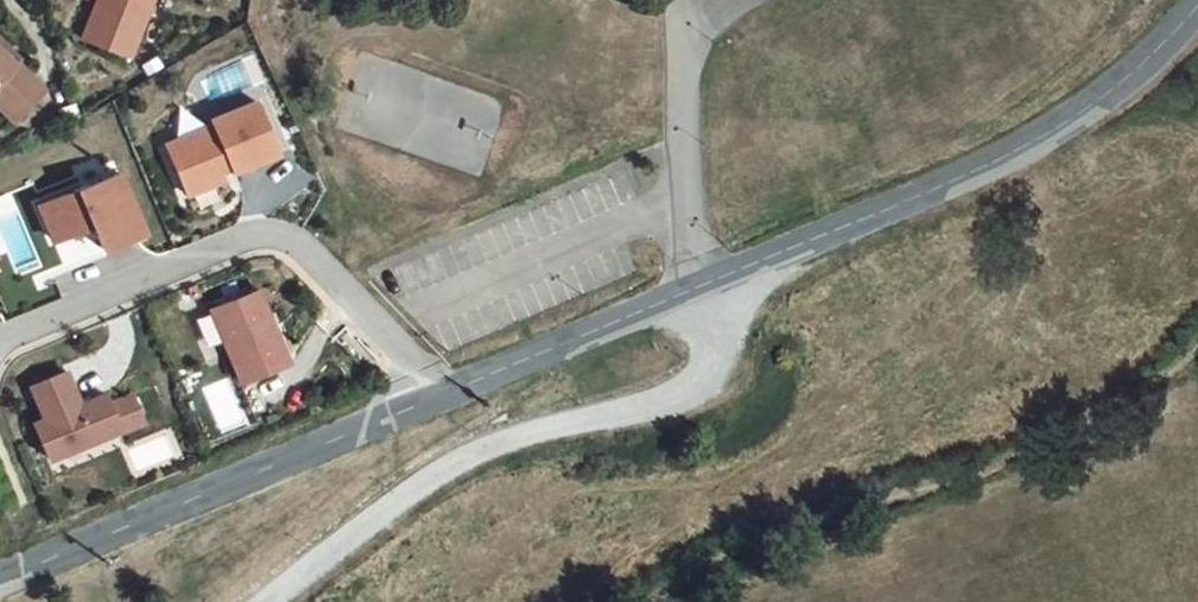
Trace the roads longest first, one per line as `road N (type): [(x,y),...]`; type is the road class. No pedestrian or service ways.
road 1 (tertiary): [(428,407),(816,248),(1090,118),(1197,19)]
road 2 (residential): [(428,407),(366,315),(303,251),(244,245),(0,345)]
road 3 (tertiary): [(0,587),(428,407)]

